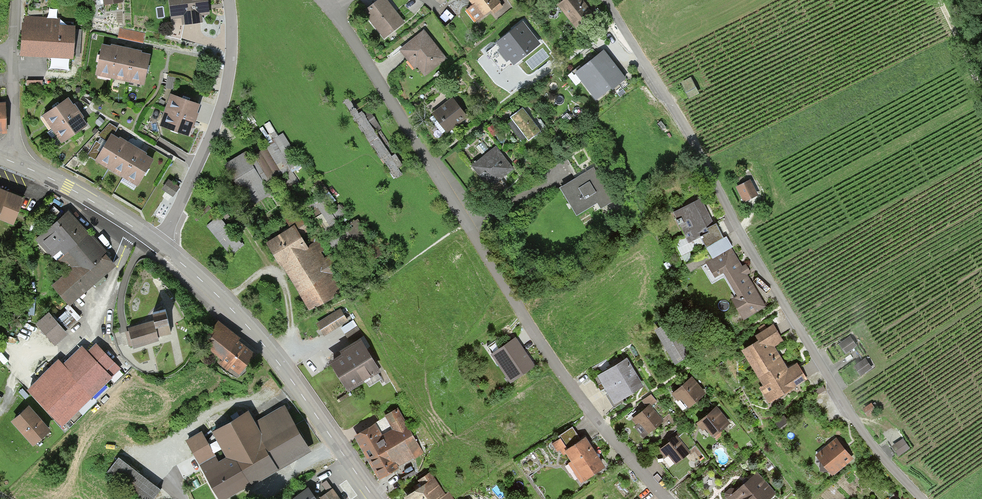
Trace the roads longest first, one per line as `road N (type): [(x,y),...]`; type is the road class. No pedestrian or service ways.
road 1 (residential): [(332,13),(567,383),(666,498)]
road 2 (residential): [(920,498),(871,445),(784,308),(607,0)]
road 3 (tertiary): [(375,498),(265,347),(157,243)]
road 4 (residential): [(226,0),(223,93),(157,243)]
road 5 (tertiary): [(157,243),(7,158)]

